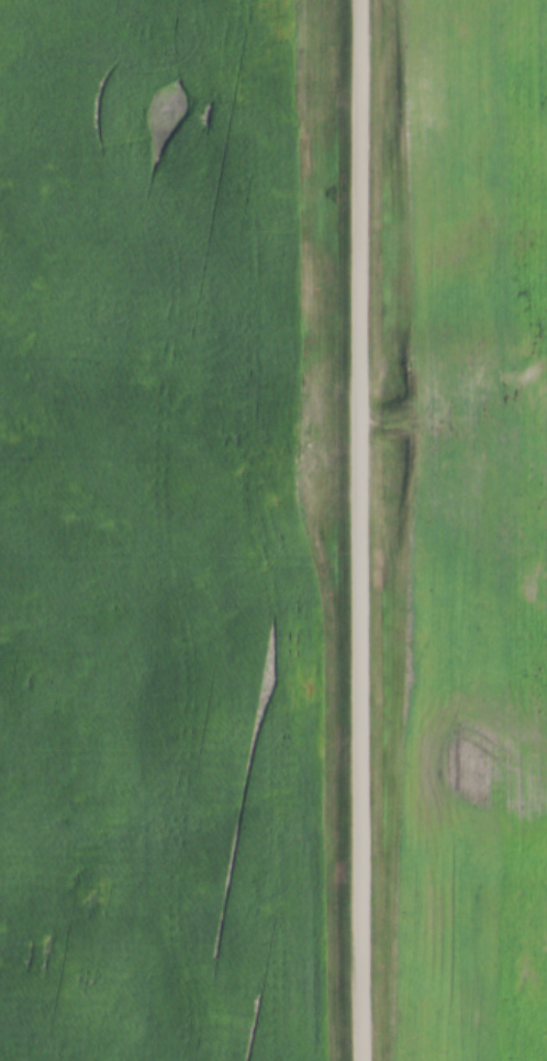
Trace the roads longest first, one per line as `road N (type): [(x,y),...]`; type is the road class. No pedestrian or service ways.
road 1 (tertiary): [(363,1060),(363,0)]

